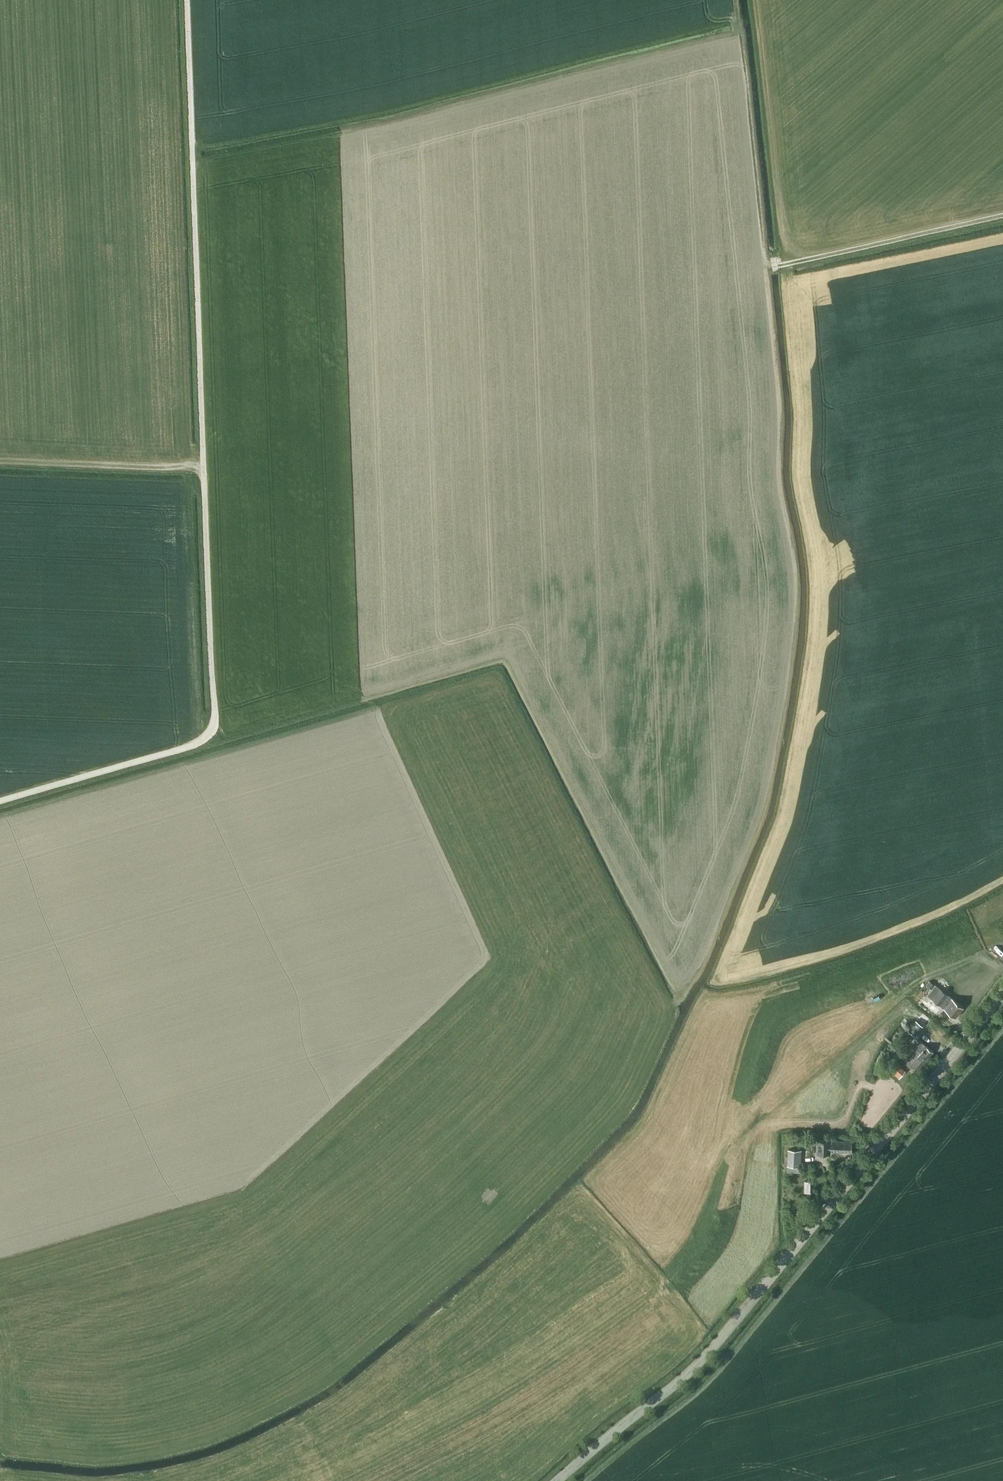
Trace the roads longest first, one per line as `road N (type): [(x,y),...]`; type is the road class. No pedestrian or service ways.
road 1 (unclassified): [(555,1480),(691,1372),(1002,992)]
road 2 (track): [(1002,215),(774,266)]

